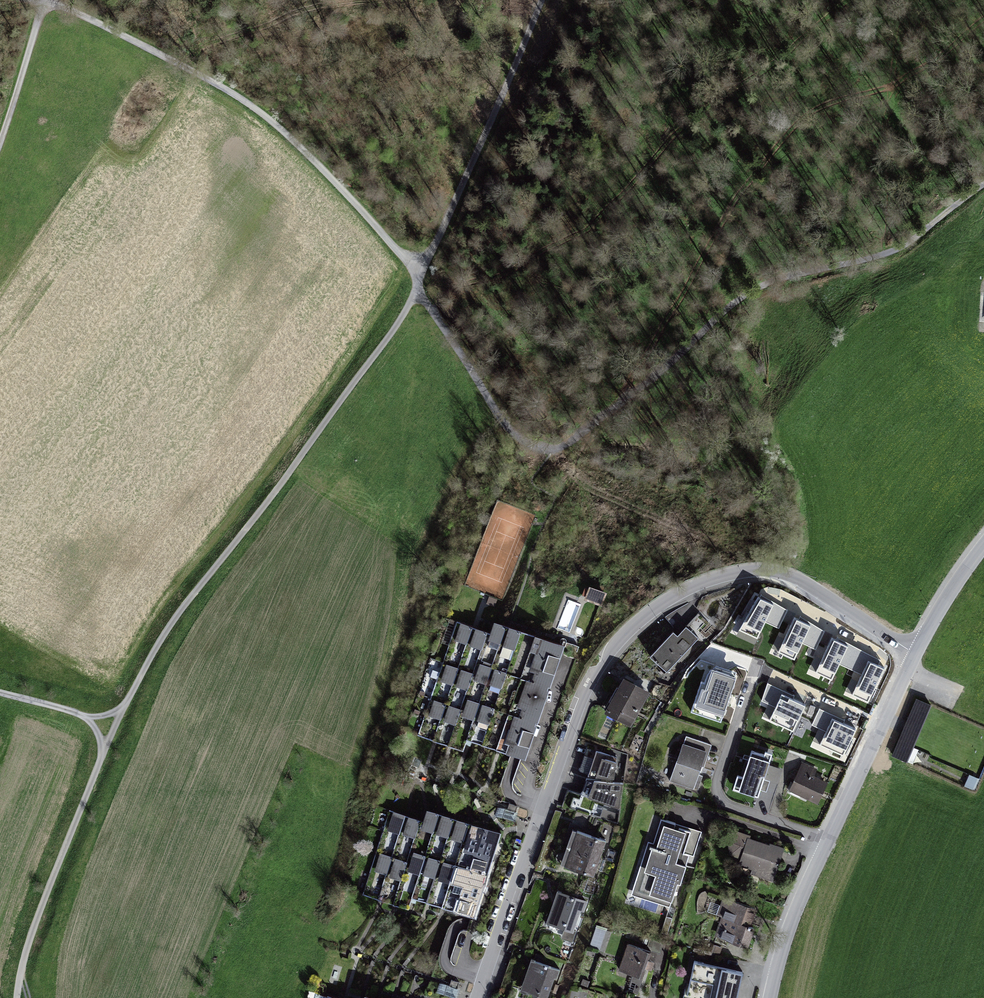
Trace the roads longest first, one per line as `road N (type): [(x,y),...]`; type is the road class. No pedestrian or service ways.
road 1 (residential): [(914,656),(776,572),(729,574),(640,622),(606,655),(586,692),(481,997)]
road 2 (track): [(420,294),(509,436),(566,440),(712,321),(779,282),(889,259),(983,188)]
road 3 (unclassified): [(110,725),(190,598),(420,294)]
road 4 (track): [(420,294),(369,217),(275,125),(215,84),(47,0)]
road 5 (unclassified): [(541,0),(498,112),(421,267),(420,294)]
road 6 (unclassified): [(20,997),(110,725)]
road 7 (residential): [(758,662),(718,798),(829,840)]
road 8 (residential): [(829,840),(914,656)]
road 9 (residential): [(769,997),(829,840)]
road 10 (unclassified): [(914,656),(983,548)]

